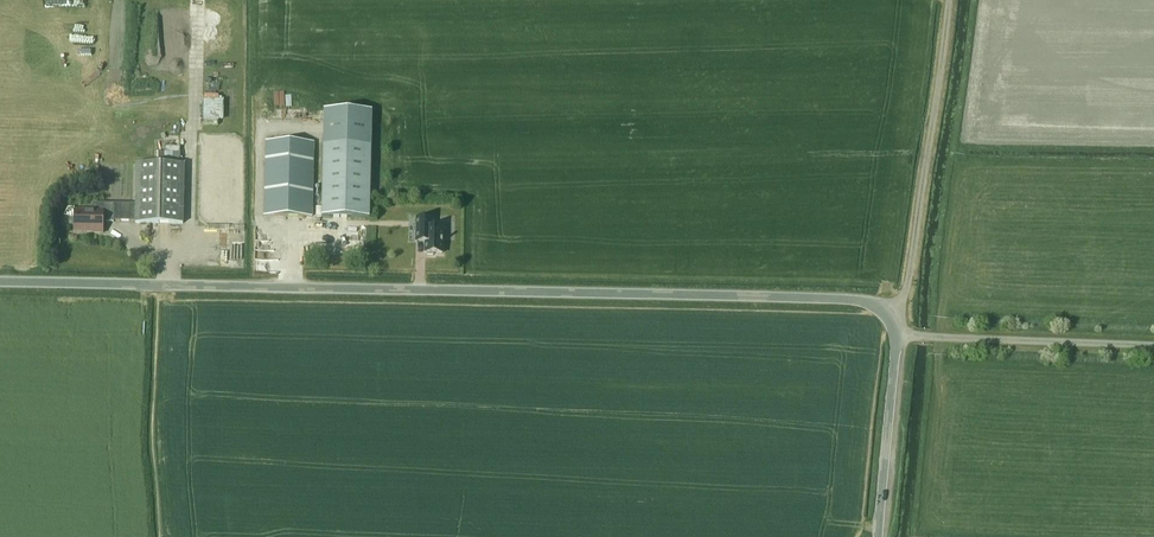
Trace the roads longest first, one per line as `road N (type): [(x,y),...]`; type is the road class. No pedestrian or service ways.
road 1 (tertiary): [(877,536),(897,336),(891,314),(870,302),(0,282)]
road 2 (track): [(949,0),(907,289),(891,314)]
road 3 (track): [(897,336),(1153,346)]

